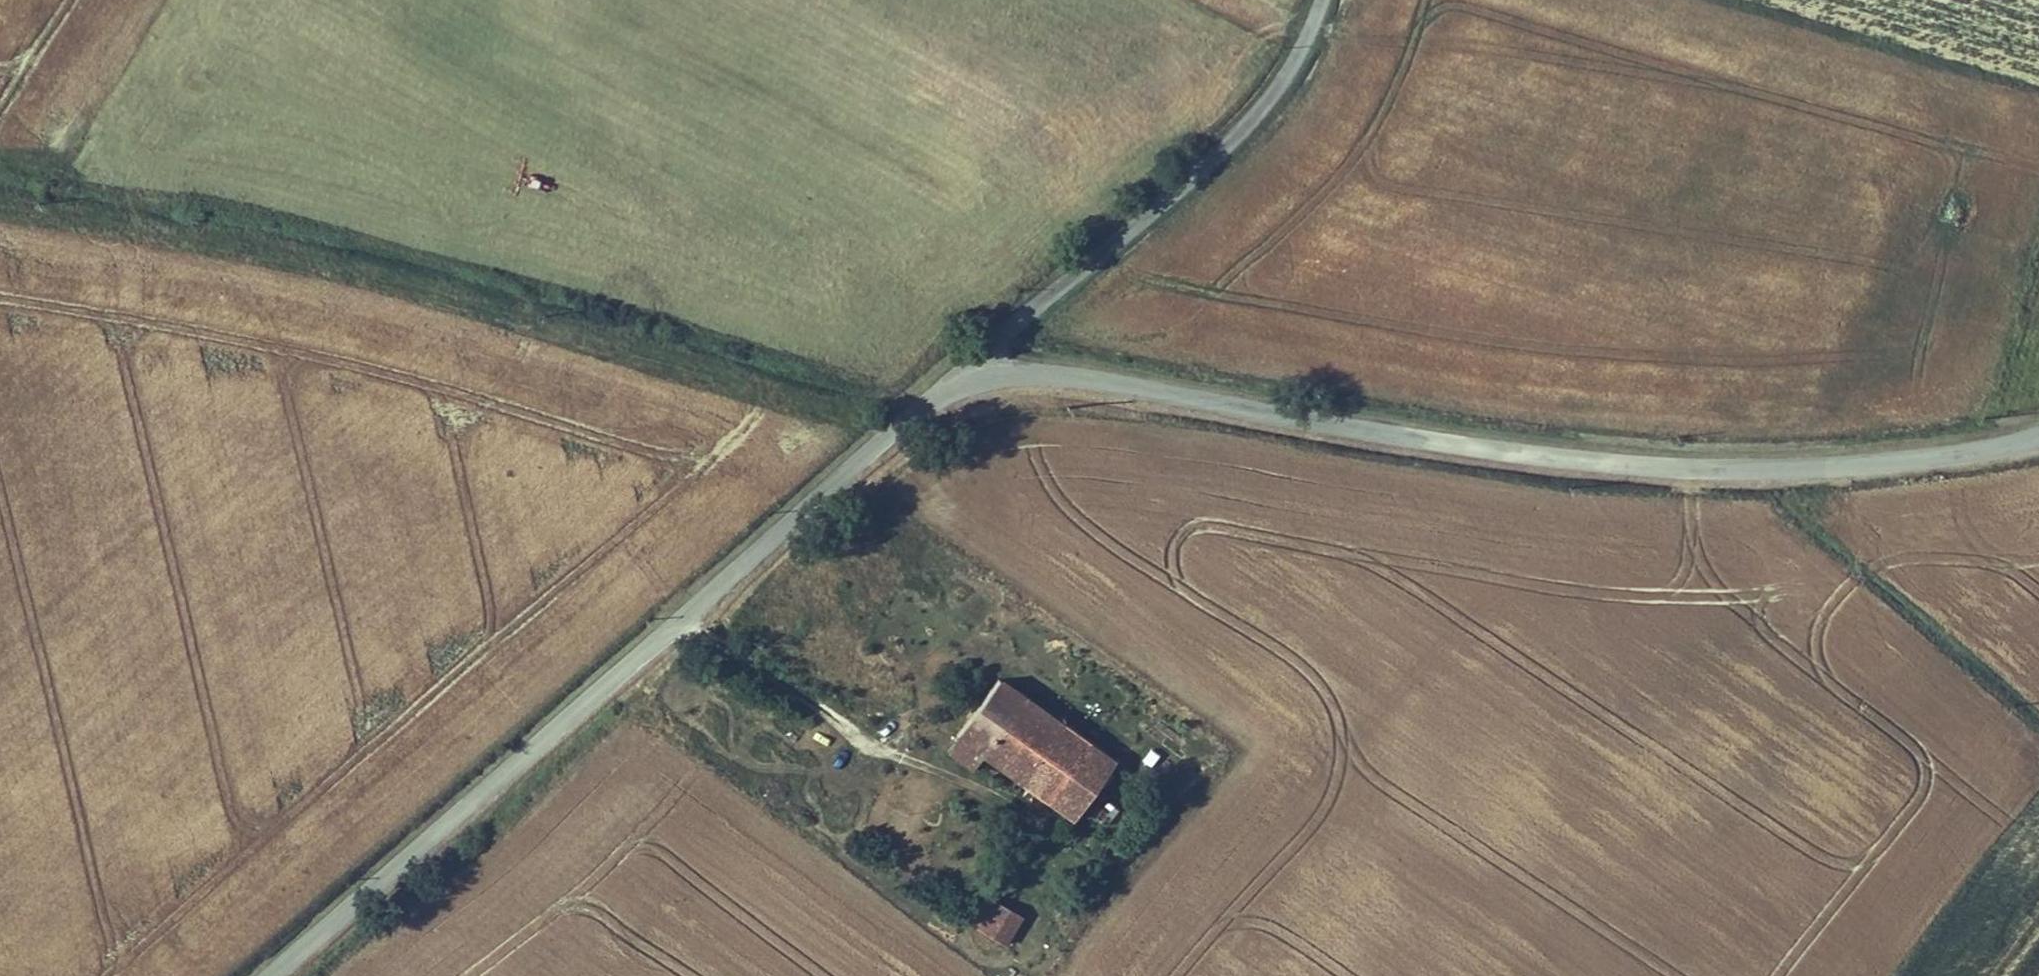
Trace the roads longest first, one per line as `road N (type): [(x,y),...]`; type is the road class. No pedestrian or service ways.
road 1 (tertiary): [(974,384),(1063,379),(1681,473),(1986,454),(2038,434)]
road 2 (tertiary): [(273,975),(856,463),(940,395),(974,384)]
road 3 (unclassified): [(974,384),(1000,339),(1255,117),(1301,54),(1323,0)]

